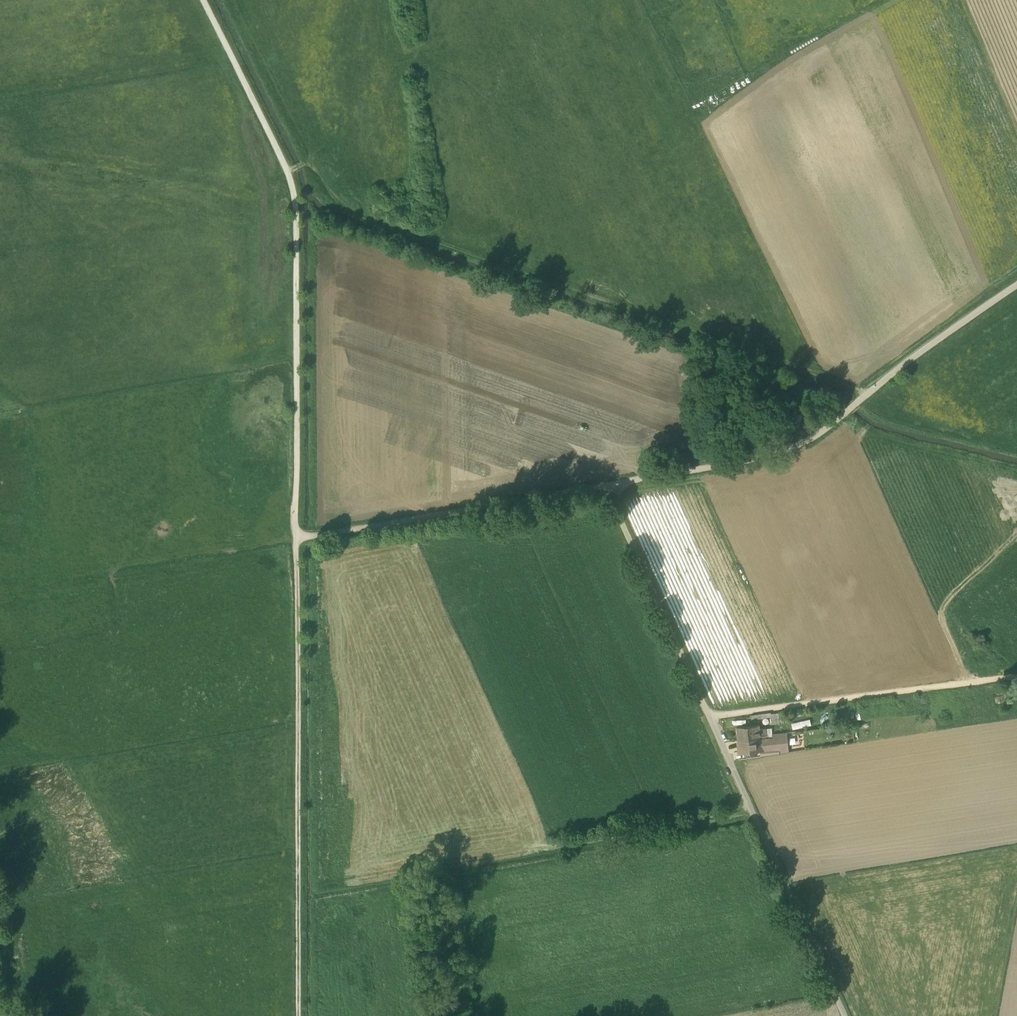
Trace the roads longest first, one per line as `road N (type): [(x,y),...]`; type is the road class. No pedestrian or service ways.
road 1 (residential): [(1016,285),(825,429),(763,456),(608,486),(845,1015)]
road 2 (track): [(293,177),(311,171),(333,201),(359,216),(867,395)]
road 3 (track): [(297,538),(297,194),(206,0)]
road 4 (track): [(297,538),(299,1015)]
road 5 (track): [(608,486),(297,538)]
road 6 (track): [(1016,677),(712,718)]
road 7 (track): [(752,811),(483,858)]

